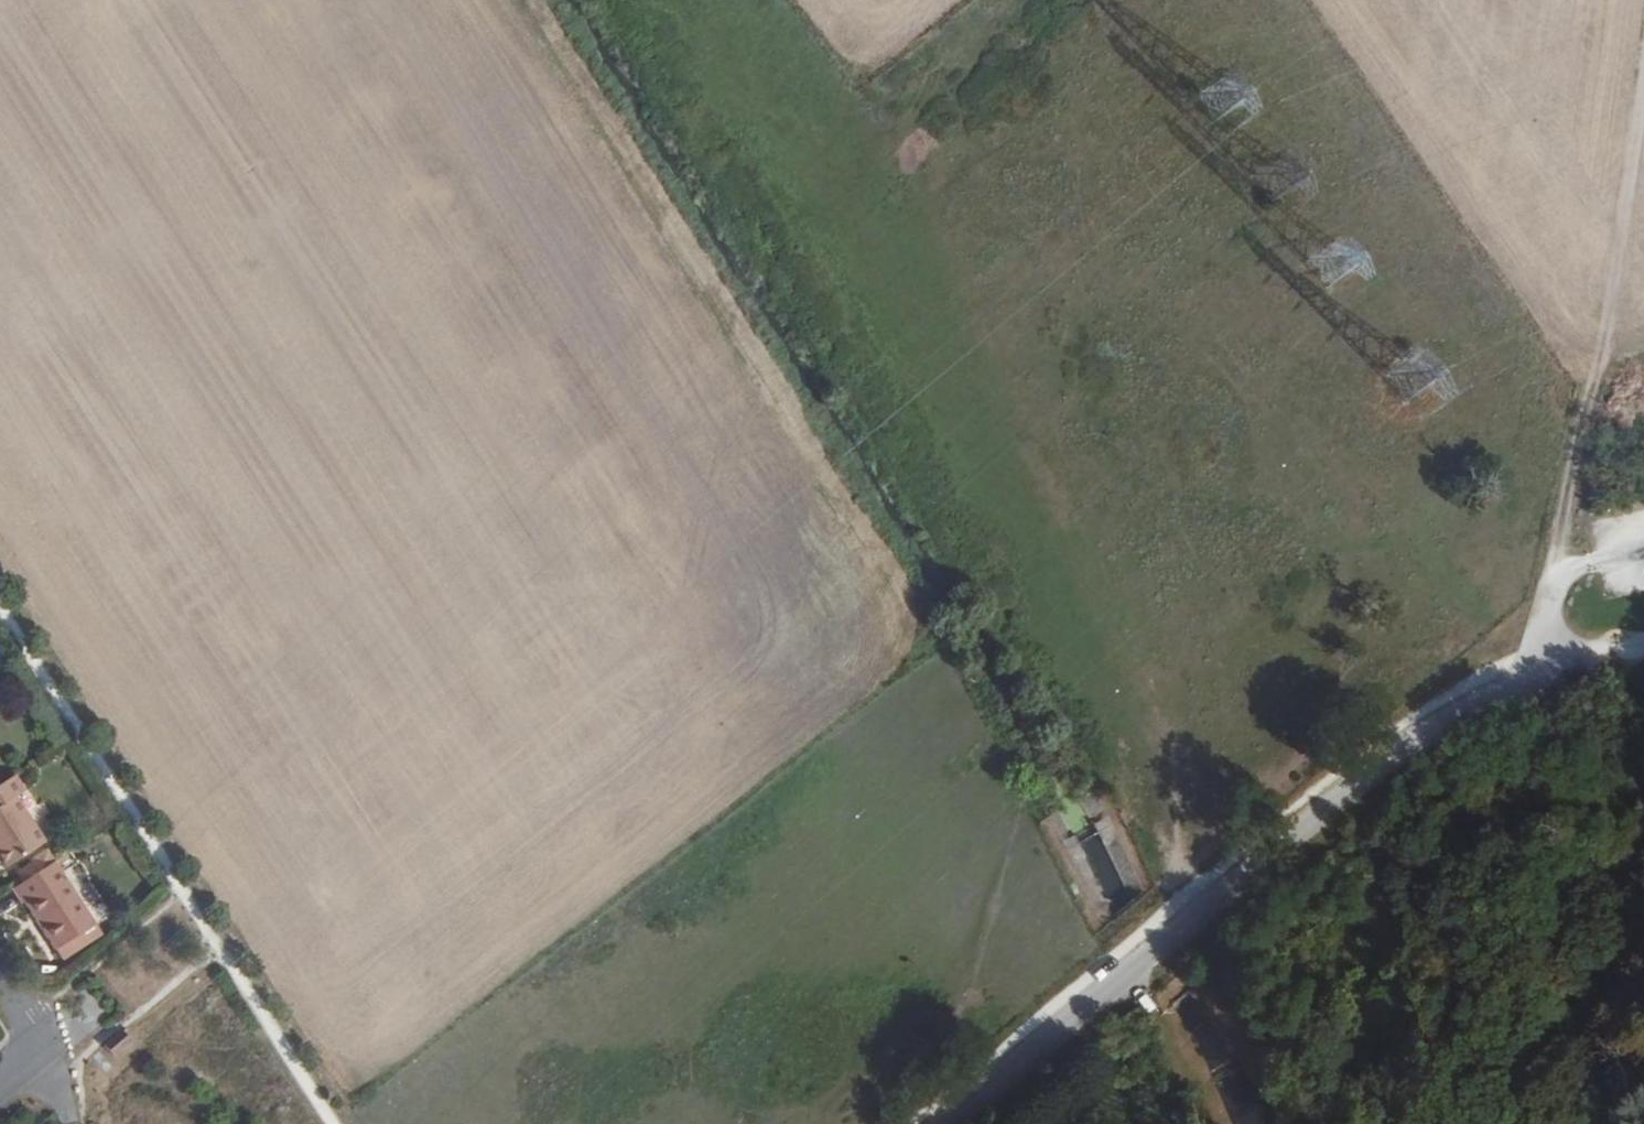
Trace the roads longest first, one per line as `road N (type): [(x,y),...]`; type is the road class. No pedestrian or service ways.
road 1 (track): [(1563,535),(1643,200)]
road 2 (residential): [(1150,953),(944,1123)]
road 3 (residential): [(0,974),(41,1044),(0,1084)]

